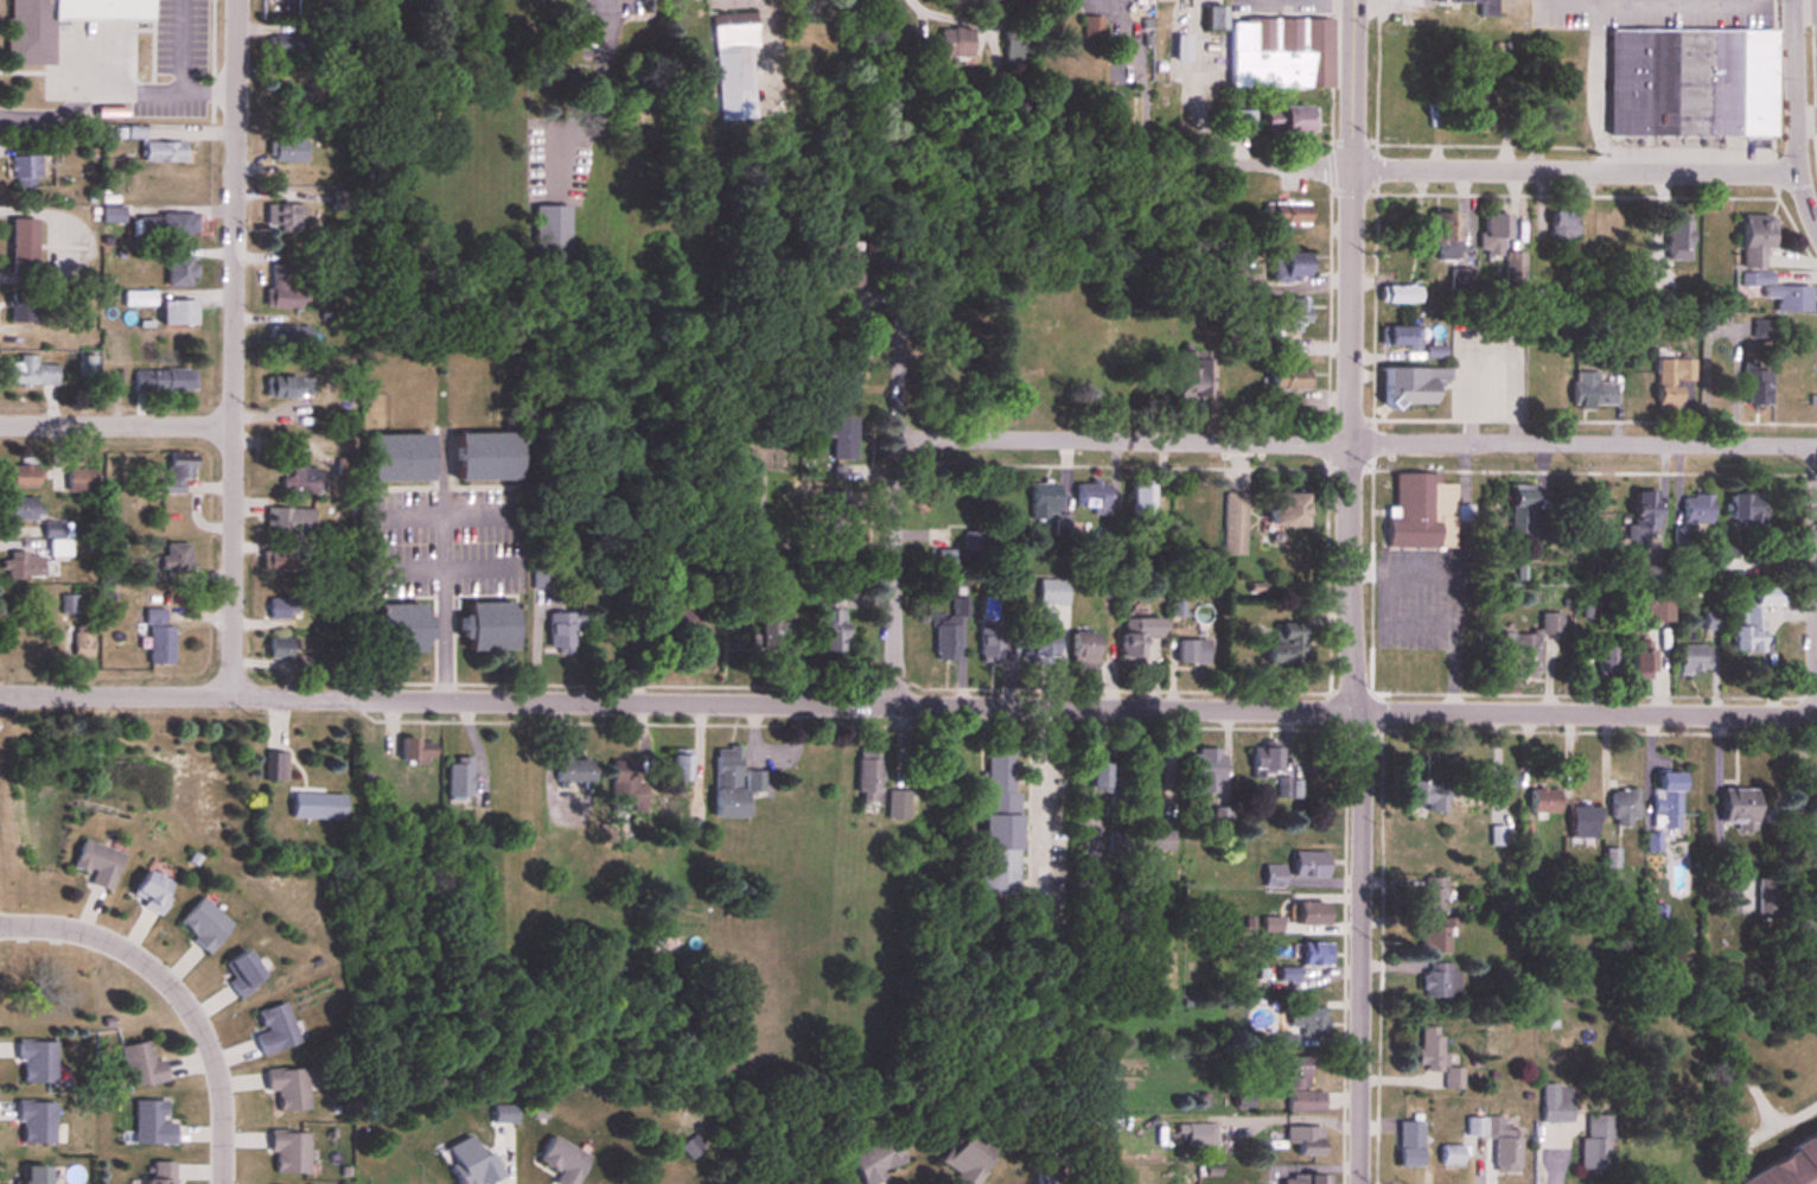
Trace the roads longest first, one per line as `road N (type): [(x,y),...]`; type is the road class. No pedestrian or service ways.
road 1 (residential): [(1816,720),(0,695)]
road 2 (residential): [(1354,0),(1361,1183)]
road 3 (residential): [(1816,447),(898,439)]
road 4 (residential): [(232,695),(235,0)]
road 5 (residential): [(1802,168),(1353,164)]
road 6 (residential): [(0,923),(114,942),(191,1004),(217,1049),(221,1183)]
road 7 (residential): [(899,343),(893,706)]
road 8 (residential): [(1816,447),(1812,720)]
road 9 (residential): [(232,428),(0,425)]
road 10 (residential): [(1794,0),(1798,142),(1816,226)]

